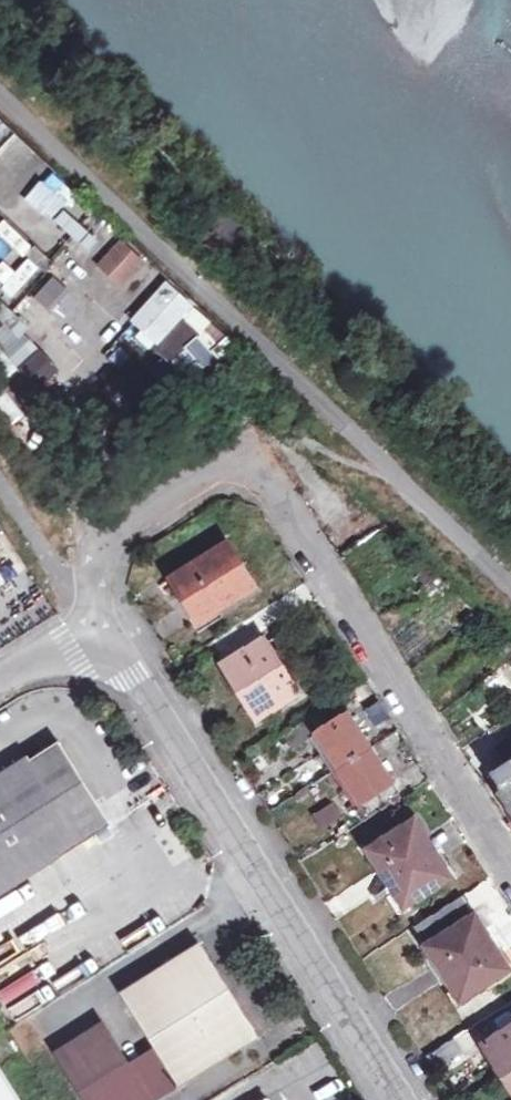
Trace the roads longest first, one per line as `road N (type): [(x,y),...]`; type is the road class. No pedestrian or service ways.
road 1 (residential): [(510,867),(261,468),(152,504),(106,538),(97,622)]
road 2 (residential): [(388,1099),(97,622)]

